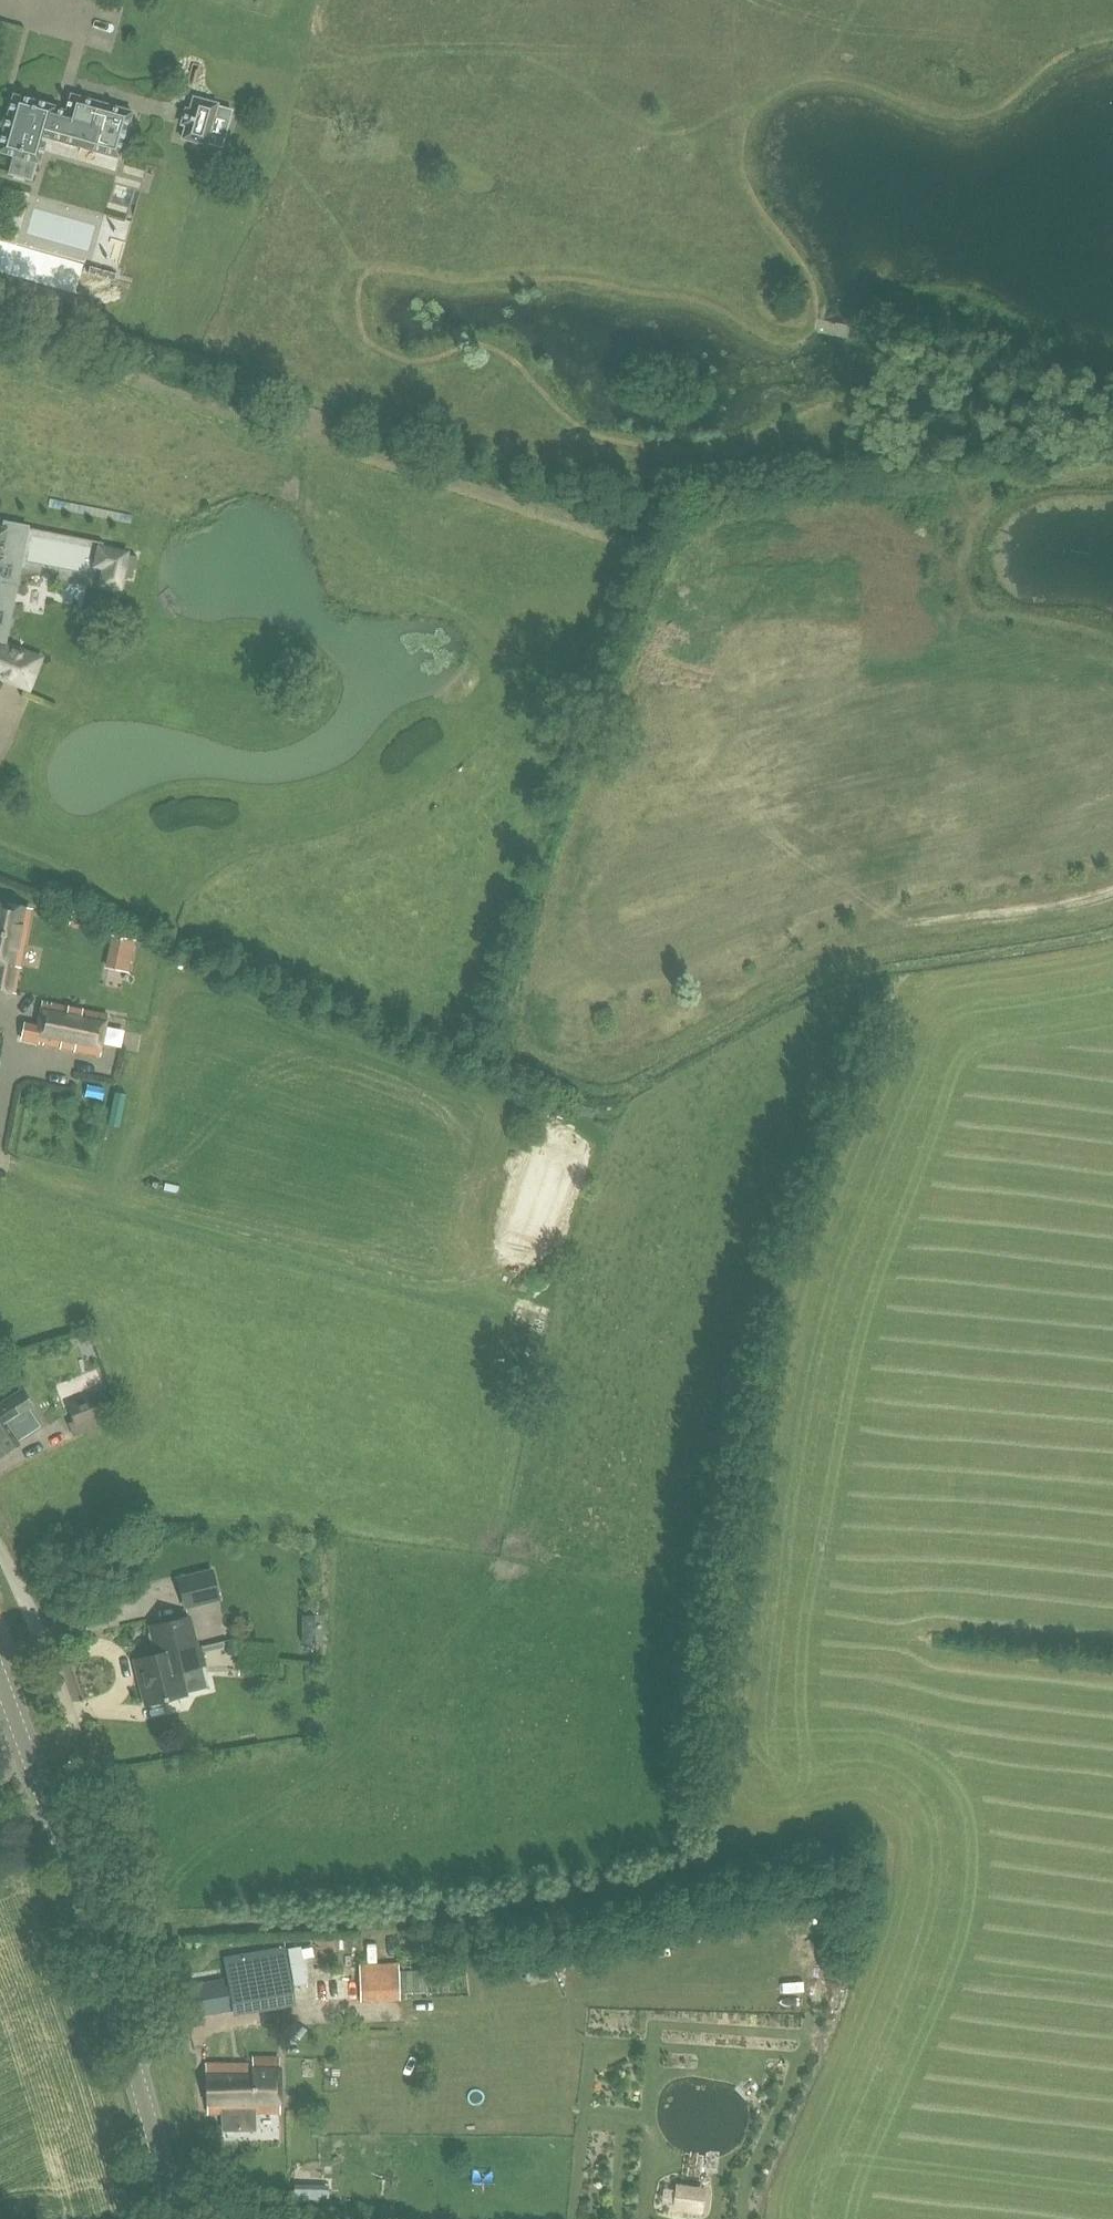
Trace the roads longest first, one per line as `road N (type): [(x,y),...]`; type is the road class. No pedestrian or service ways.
road 1 (secondary): [(179,2218),(155,2116),(0,1686)]
road 2 (residential): [(75,1728),(0,1546)]

